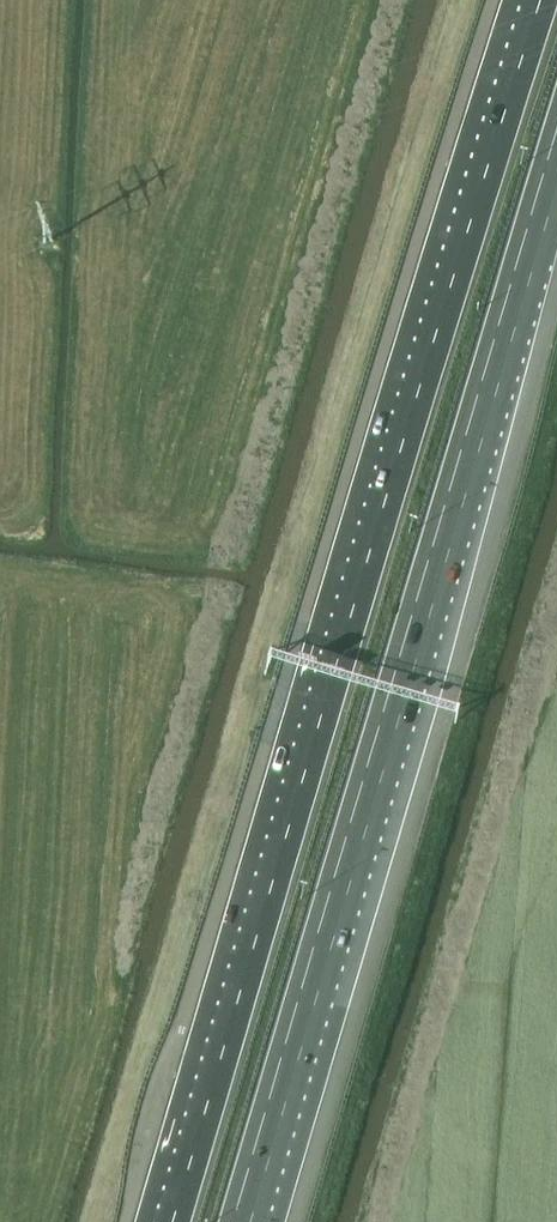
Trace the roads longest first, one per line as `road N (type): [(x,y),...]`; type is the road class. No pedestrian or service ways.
road 1 (motorway): [(542,0),(174,1221)]
road 2 (motorway): [(243,1221),(556,165)]
road 3 (tertiary): [(556,943),(485,1221)]

